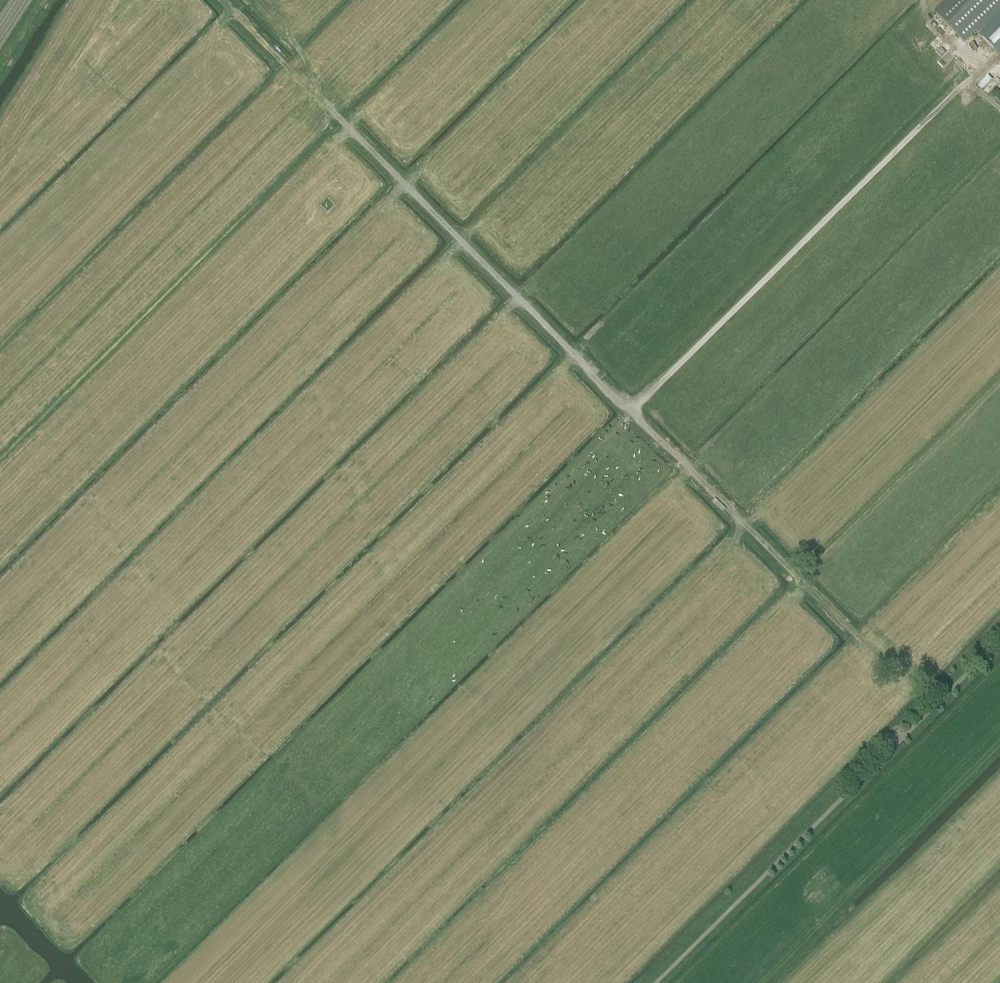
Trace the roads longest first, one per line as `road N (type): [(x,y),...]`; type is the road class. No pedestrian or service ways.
road 1 (track): [(854,632),(221,0)]
road 2 (track): [(988,61),(629,410)]

